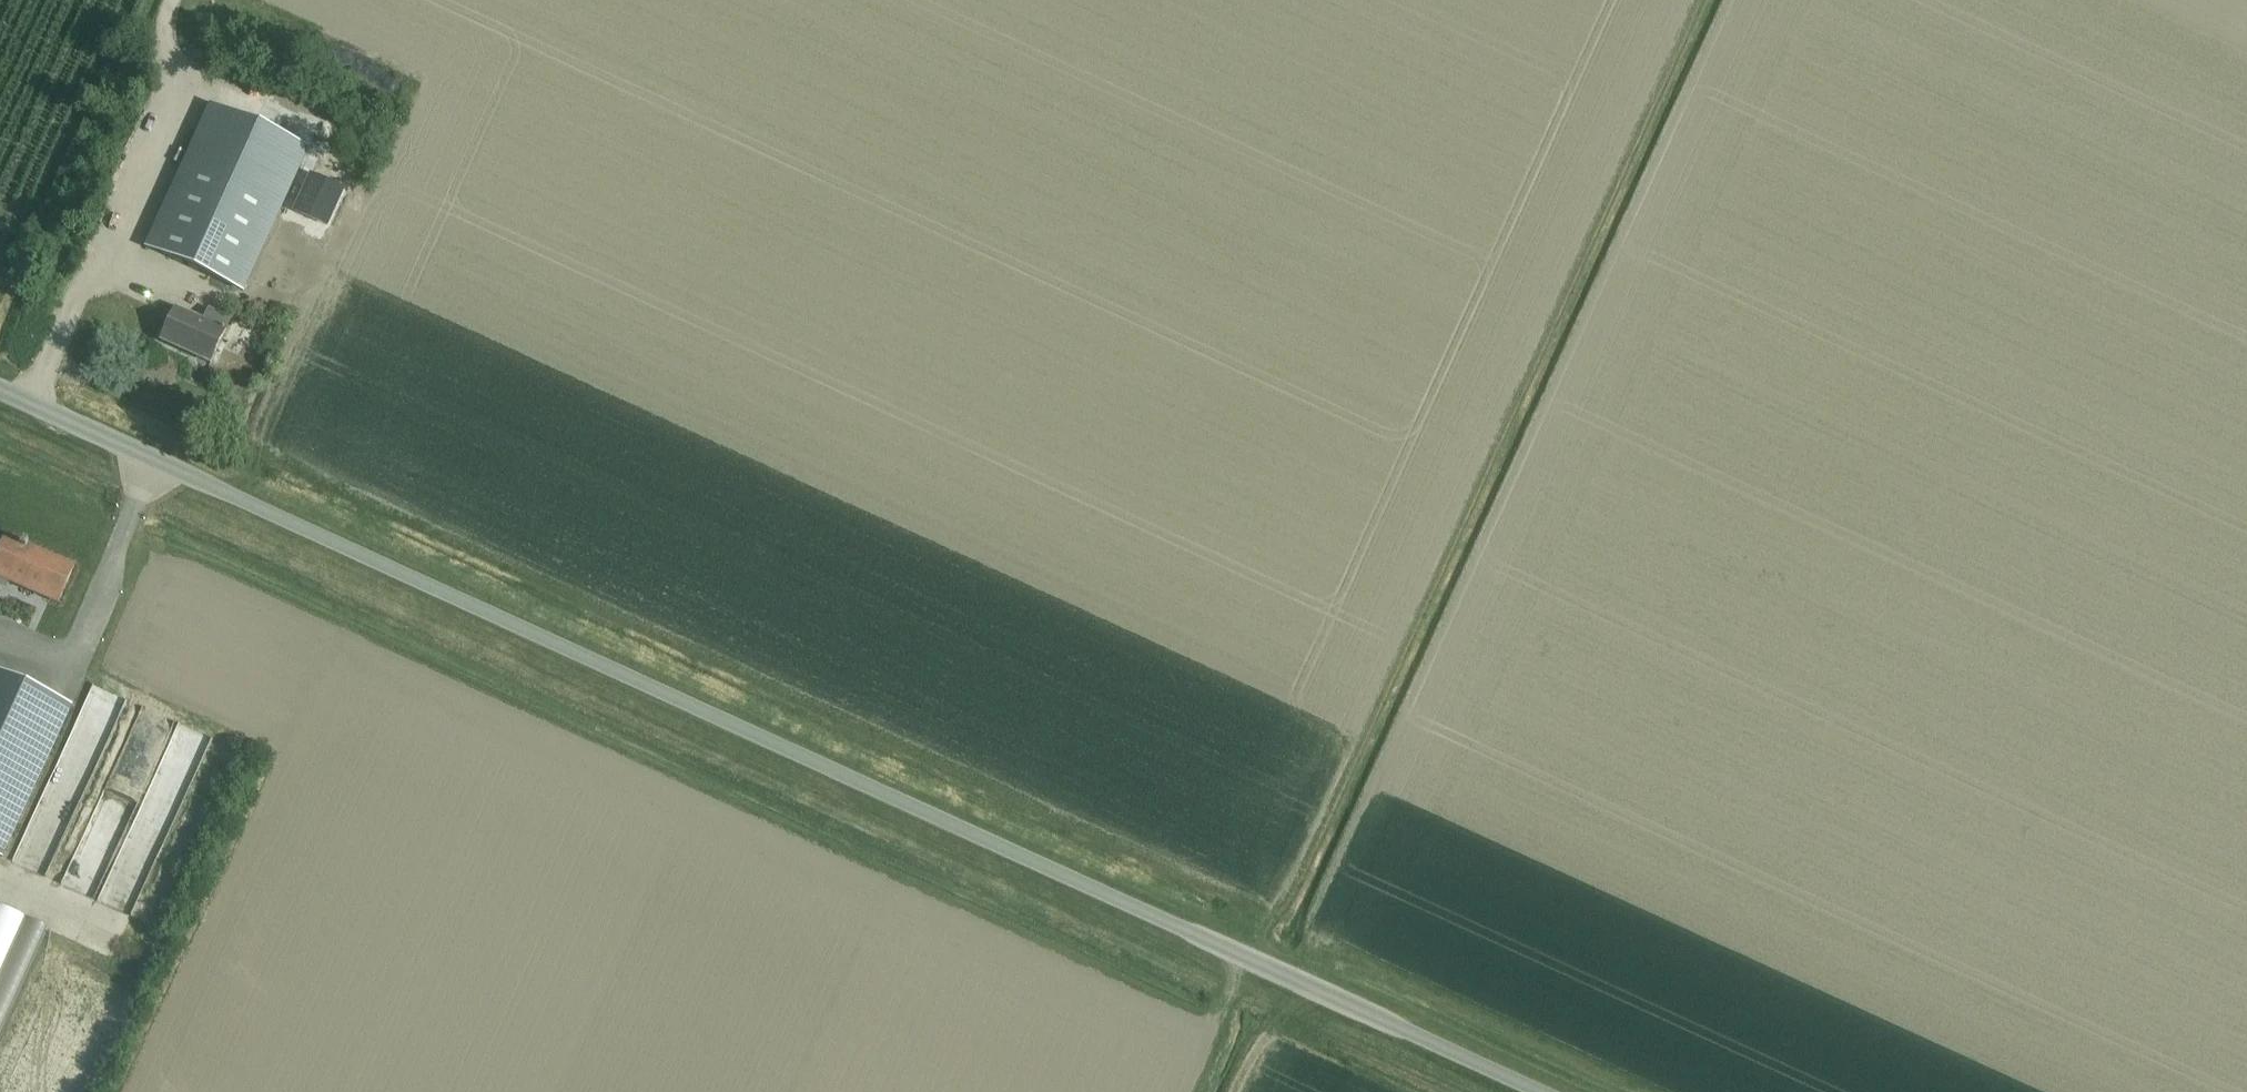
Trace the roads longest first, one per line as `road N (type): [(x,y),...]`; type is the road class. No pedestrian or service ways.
road 1 (unclassified): [(1537,1091),(0,387)]

